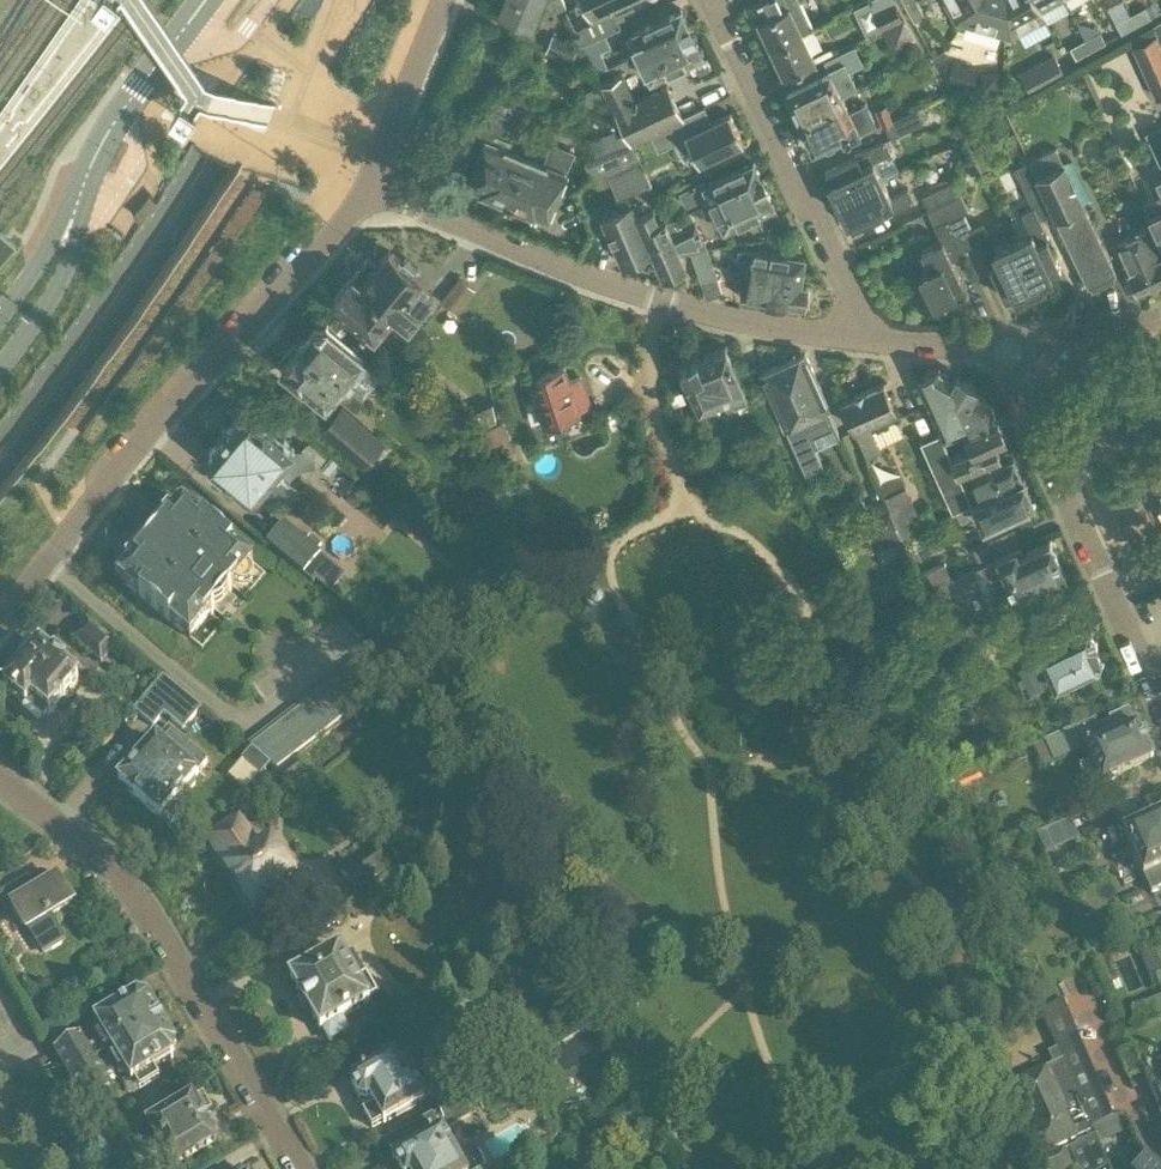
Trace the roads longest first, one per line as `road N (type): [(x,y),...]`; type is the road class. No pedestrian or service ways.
road 1 (residential): [(0,625),(169,413),(368,185)]
road 2 (primary): [(319,0),(0,458)]
road 3 (residential): [(853,336),(657,300),(569,273),(368,185)]
road 4 (residential): [(296,1168),(161,931),(80,839),(0,778)]
road 5 (residential): [(1160,705),(997,347)]
road 6 (residential): [(853,336),(852,292),(707,0)]
road 7 (secondary): [(205,0),(119,113),(73,213)]
road 8 (residential): [(368,185),(443,0)]
road 9 (secondary): [(0,371),(59,286),(76,236),(73,213)]
road 10 (residential): [(1160,317),(997,347)]
road 11 (residential): [(997,347),(853,336)]
road 12 (secondary): [(73,213),(0,319)]

